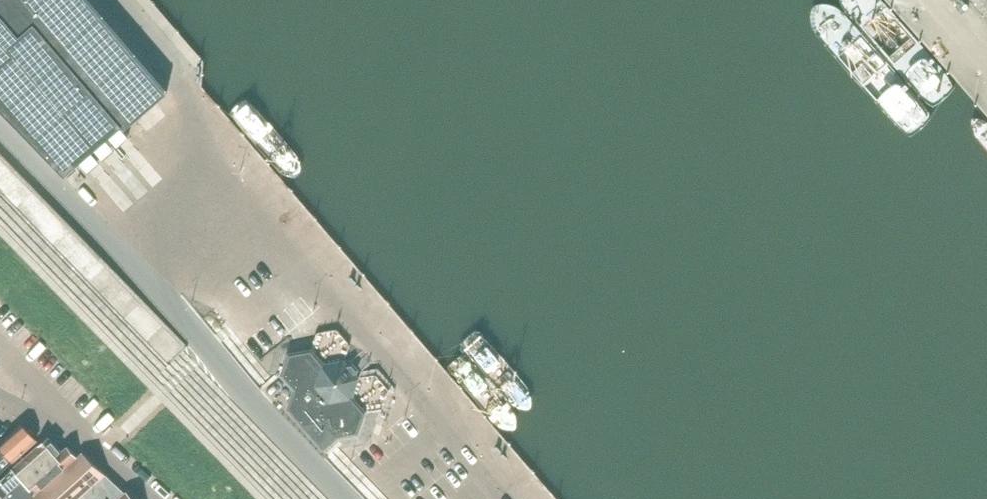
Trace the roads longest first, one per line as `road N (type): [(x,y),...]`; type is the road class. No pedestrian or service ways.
road 1 (unclassified): [(505,498),(115,0)]
road 2 (unclassified): [(348,498),(0,128)]
road 3 (residential): [(148,498),(66,430),(0,398)]

